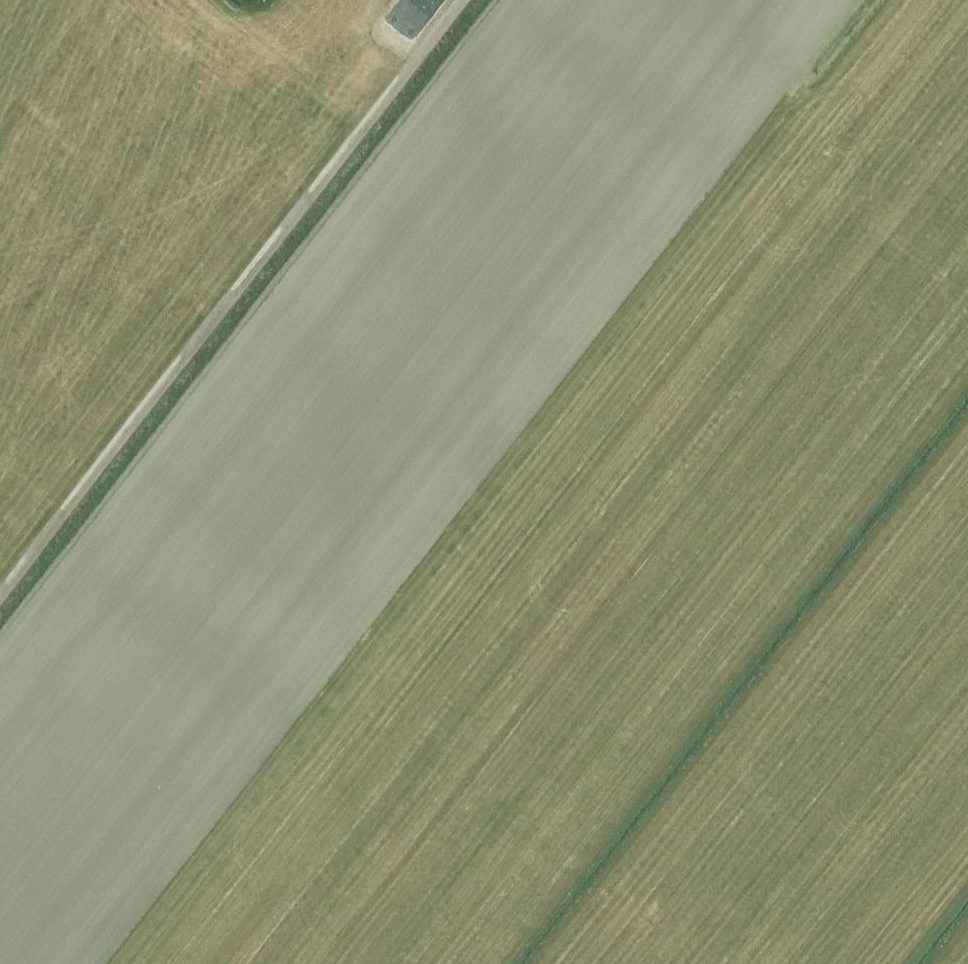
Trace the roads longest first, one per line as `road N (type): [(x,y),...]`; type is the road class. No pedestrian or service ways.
road 1 (track): [(0,594),(461,0)]

